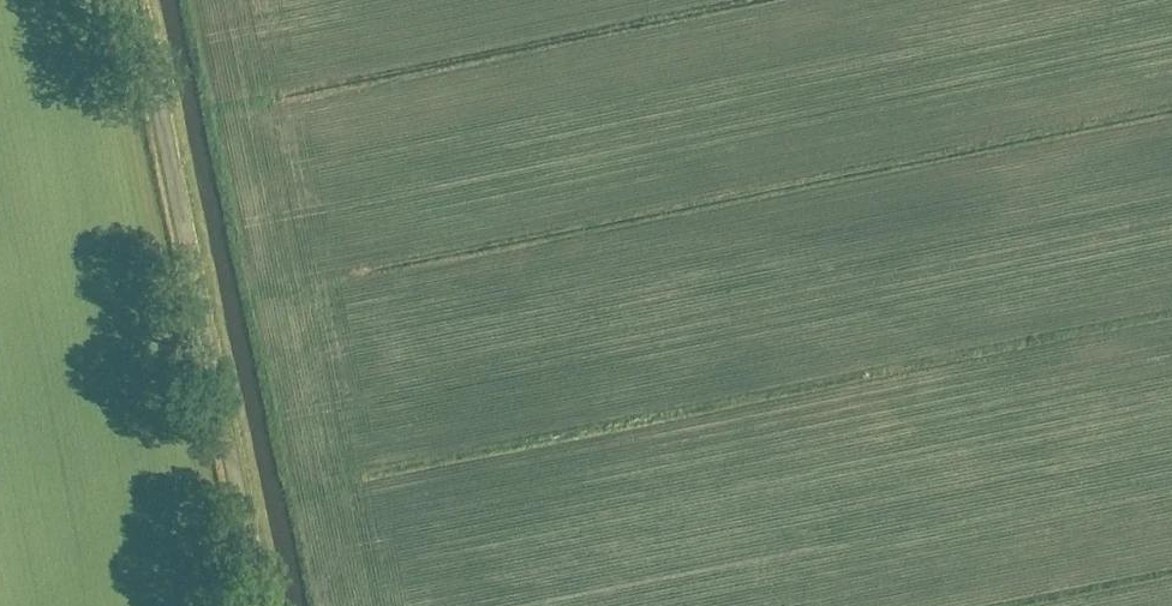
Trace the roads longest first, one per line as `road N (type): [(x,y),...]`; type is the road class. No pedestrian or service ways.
road 1 (unclassified): [(262,605),(133,0)]

